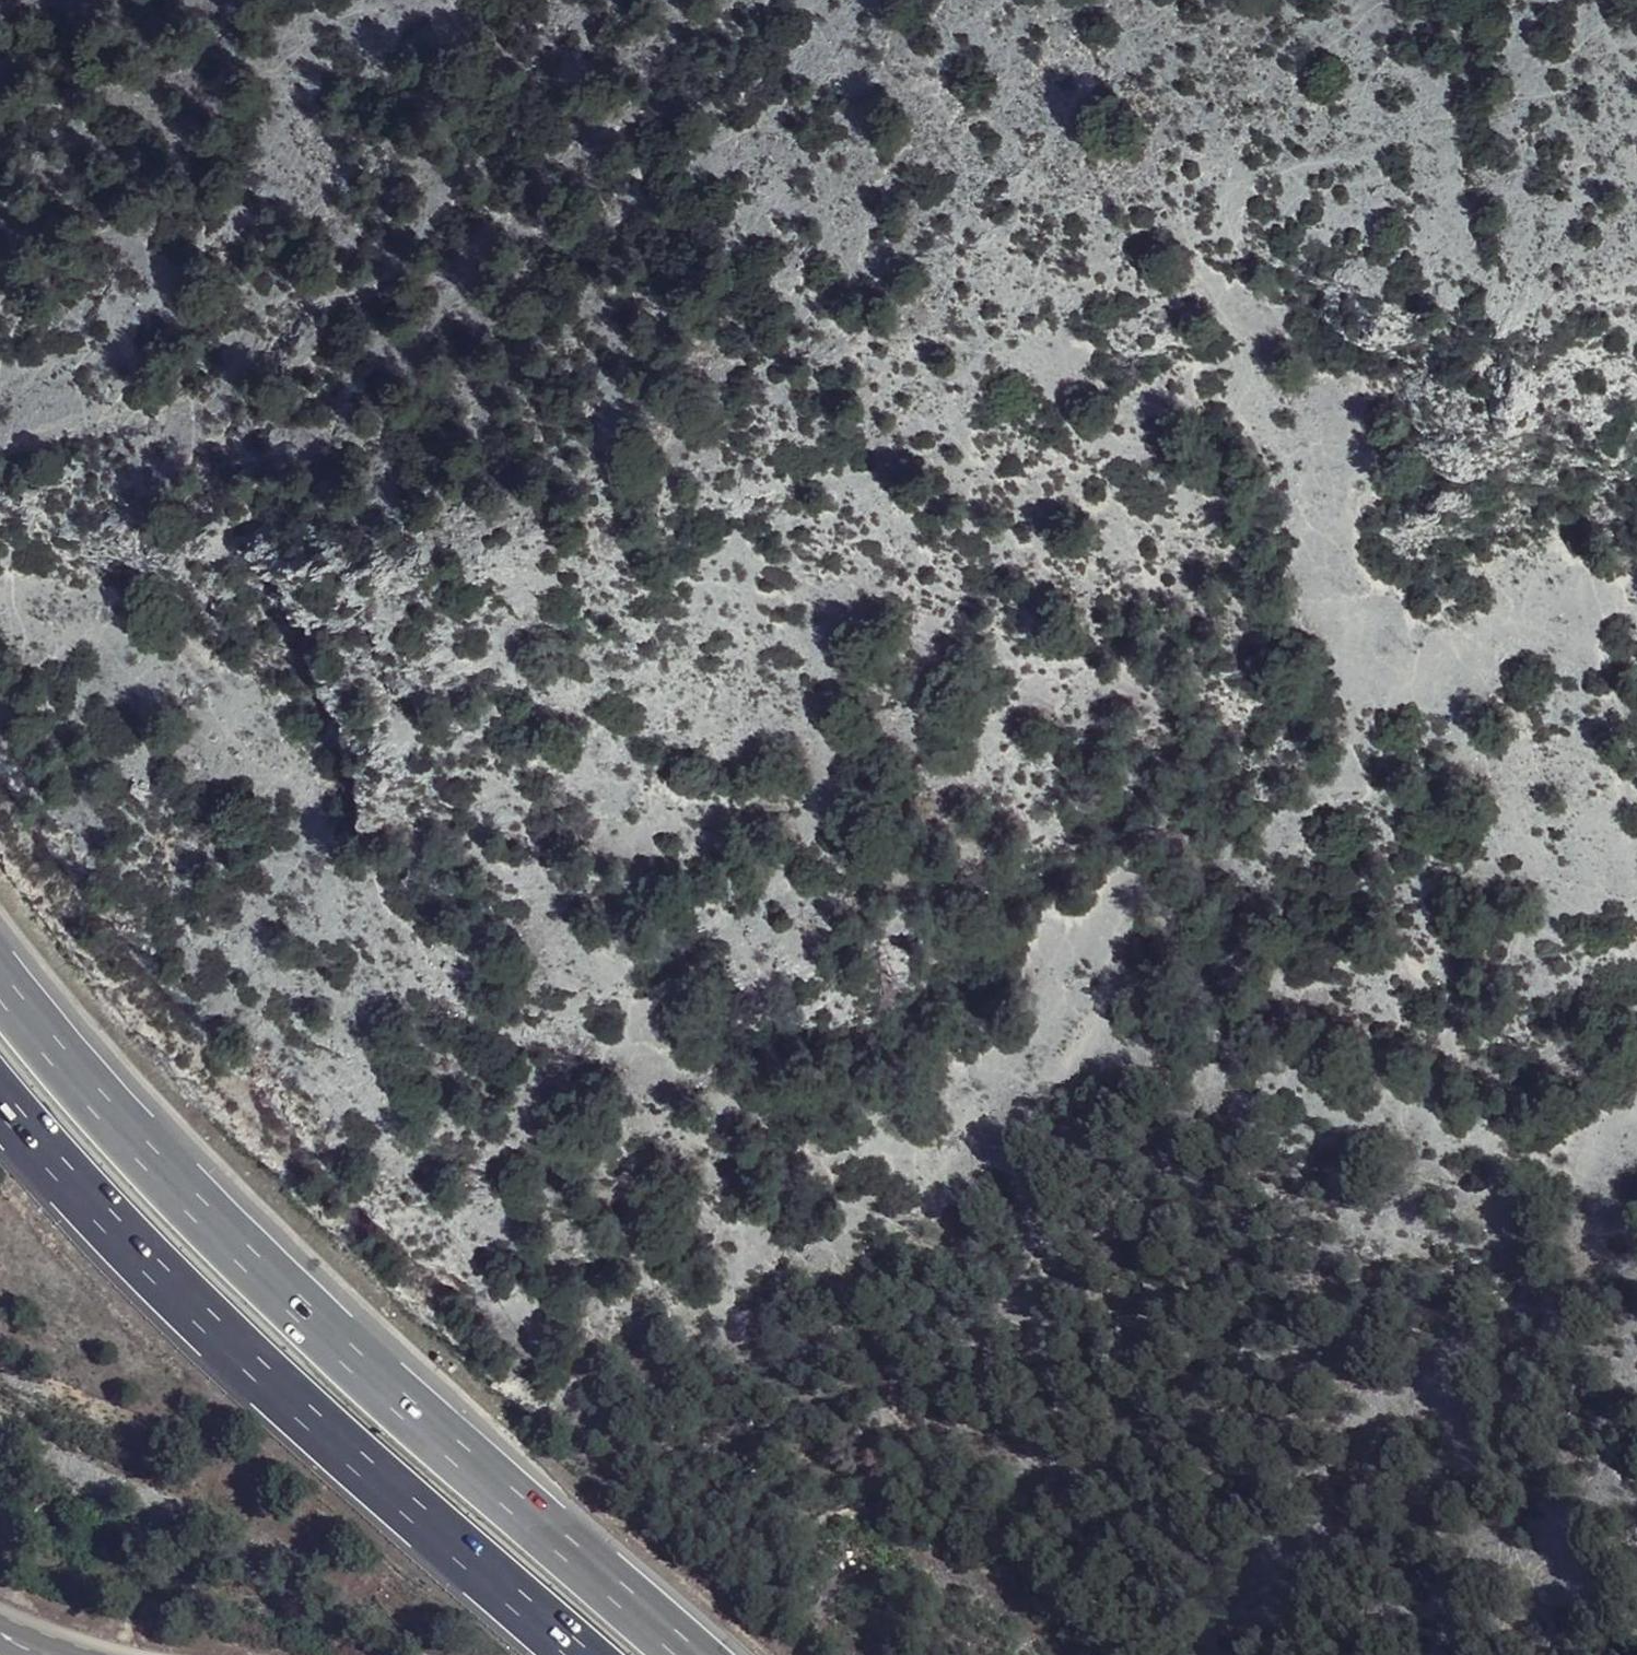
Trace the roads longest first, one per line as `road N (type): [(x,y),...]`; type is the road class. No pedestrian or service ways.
road 1 (motorway): [(694,1654),(183,1198),(0,976)]
road 2 (motorway): [(0,1089),(117,1229),(584,1654)]

